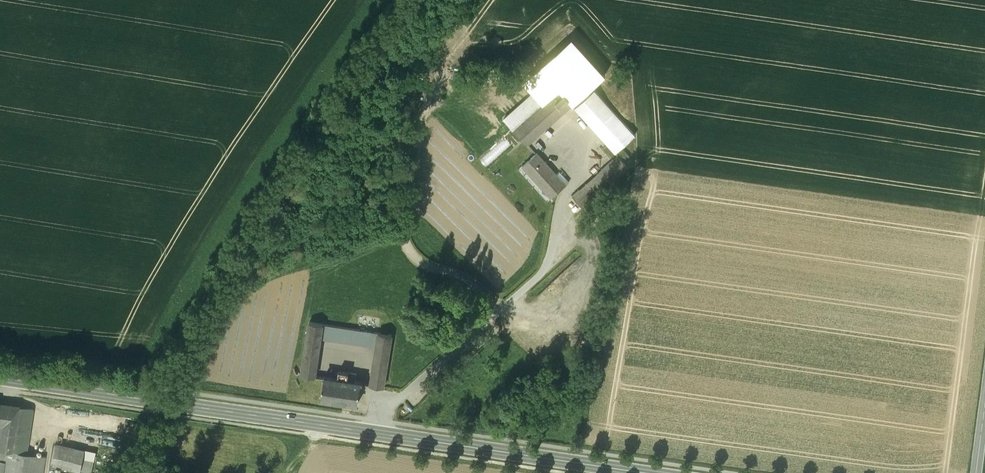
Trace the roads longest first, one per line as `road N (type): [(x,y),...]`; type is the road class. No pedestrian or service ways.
road 1 (secondary): [(649,472),(0,377)]

